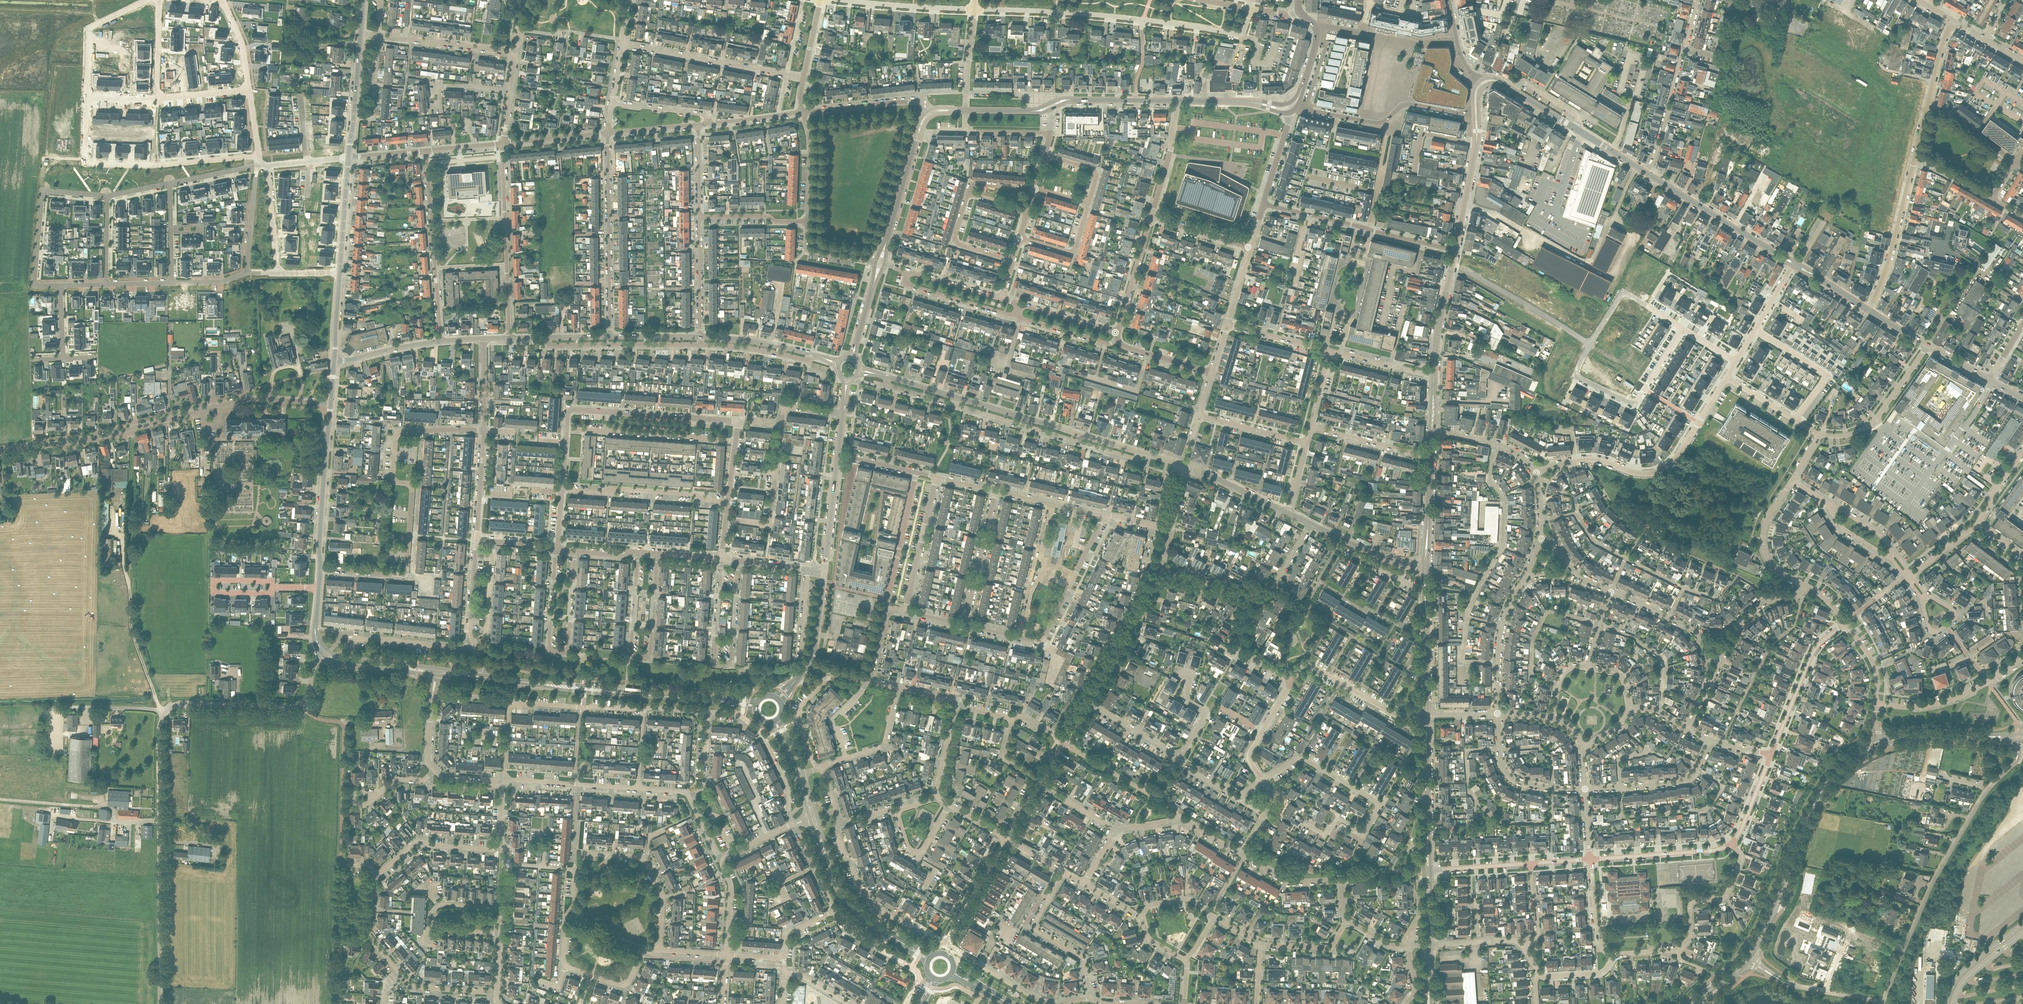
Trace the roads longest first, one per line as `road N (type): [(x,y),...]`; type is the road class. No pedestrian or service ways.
road 1 (residential): [(0,452),(101,437),(238,401),(331,403)]
road 2 (track): [(164,713),(131,630),(132,429)]
road 3 (unclassified): [(1883,1002),(1934,879),(1993,782)]
road 4 (residential): [(1535,473),(1590,459),(1657,472),(1683,446),(1727,378)]
road 5 (residential): [(402,575),(412,492),(394,480),(397,434),(484,430)]
road 6 (residential): [(1304,823),(1326,834),(1338,819),(1364,833),(1379,809),(1302,759),(1263,781)]
road 7 (secondary): [(1882,743),(1847,763),(1819,794),(1762,932)]
road 8 (residential): [(1345,922),(1339,880),(1285,880),(1176,819)]
road 9 (residential): [(638,552),(631,650),(640,658),(650,652),(657,553)]
road 10 (residential): [(722,558),(715,657),(722,665),(731,658),(738,560)]
road 11 (residential): [(556,550),(549,643),(556,652),(568,644),(575,552)]
road 12 (residential): [(506,780),(512,705),(642,712)]
road 13 (residential): [(608,133),(610,336)]
road 14 (residential): [(955,405),(1133,458),(1143,453)]
road 15 (residential): [(509,338),(503,143)]
road 16 (residential): [(1143,453),(957,397)]
road 17 (tertiary): [(1476,116),(1406,104),(1379,122),(1291,106)]
road 18 (residential): [(426,151),(441,342)]
road 19 (tertiary): [(1647,173),(1504,84),(1481,84)]
road 20 (residential): [(1683,328),(1634,402),(1577,375),(1590,343)]
road 21 (residential): [(736,441),(735,422),(569,410)]
road 22 (tertiary): [(159,1003),(159,821)]
road 23 (residential): [(60,285),(35,283),(44,191),(107,196)]
road 24 (residential): [(1698,0),(1647,173)]
road 25 (residential): [(945,941),(864,900),(838,835),(841,822)]
road 26 (residential): [(567,429),(736,441)]
road 27 (residential): [(1143,20),(974,9)]
road 28 (residential): [(787,75),(621,44)]
road 29 (secondary): [(320,570),(331,403)]
road 30 (residential): [(728,502),(562,489)]
road 31 (residential): [(1870,311),(1916,155)]
road 32 (residential): [(1092,999),(1081,956),(1034,924),(1064,872)]
road 33 (residential): [(546,337),(549,346),(700,345)]
road 34 (residential): [(1451,268),(1590,343)]
road 35 (residential): [(1771,755),(1813,652),(1845,622)]
road 36 (residential): [(1426,715),(1395,715),(1309,665),(1292,682)]
road 37 (residential): [(1820,433),(1846,435),(1870,425),(1928,345)]
road 38 (tertiary): [(1426,715),(1426,565)]
road 39 (residential): [(1088,701),(1160,570)]
road 40 (residential): [(502,909),(443,905),(434,914),(441,929),(501,934)]
road 41 (residential): [(1711,741),(1681,782),(1585,789)]
road 42 (residential): [(1497,713),(1502,625),(1527,574)]
road 43 (residential): [(564,937),(565,966),(619,985),(644,950),(659,950)]
road 44 (residential): [(1732,843),(1741,857),(1727,894),(1692,903),(1691,935),(1678,950)]
road 45 (residential): [(1585,789),(1512,778),(1502,764),(1497,713)]
road 46 (residential): [(1591,859),(1732,843)]
road 47 (residential): [(375,877),(416,842),(492,850),(500,843)]
road 48 (tertiary): [(164,713),(179,705),(302,705)]
road 49 (residential): [(1755,329),(1826,375),(1795,420)]
road 50 (residential): [(1052,504),(1044,568),(1021,638)]
road 51 (residential): [(965,625),(996,491)]
road 52 (residential): [(905,611),(936,477)]
road 53 (residential): [(917,472),(886,606)]
road 54 (residential): [(906,1003),(918,973),(845,927),(835,911)]
road 55 (residential): [(512,55),(377,35)]
road 56 (residential): [(1808,586),(1773,567),(1763,546),(1770,515),(1792,480)]
road 57 (tertiary): [(886,241),(930,113)]
road 58 (residential): [(1045,636),(1104,515)]
road 59 (residential): [(86,97),(88,28),(147,0)]
road 60 (residential): [(802,112),(916,101),(930,113)]
road 61 (residential): [(638,789),(506,780)]
road 62 (residential): [(1719,661),(1689,628),(1612,590)]
road 63 (residential): [(974,9),(845,0)]
road 64 (residential): [(659,950),(663,898),(647,864),(608,859)]
road 65 (secondary): [(728,701),(601,690)]
road 66 (tertiary): [(1051,106),(1178,100)]
road 67 (residential): [(907,271),(910,286),(1017,317)]
road 68 (residential): [(349,637),(460,648),(473,641)]
road 69 (residential): [(1251,9),(1240,34),(1143,20)]
road 70 (residential): [(1431,457),(1310,427)]
road 71 (residential): [(1114,333),(1151,217)]
road 72 (secondary): [(898,940),(847,901),(823,849)]
road 73 (residential): [(1719,661),(1754,611),(1808,586)]
road 74 (residential): [(945,941),(1007,839)]
road 75 (residential): [(272,587),(213,586),(272,585)]

